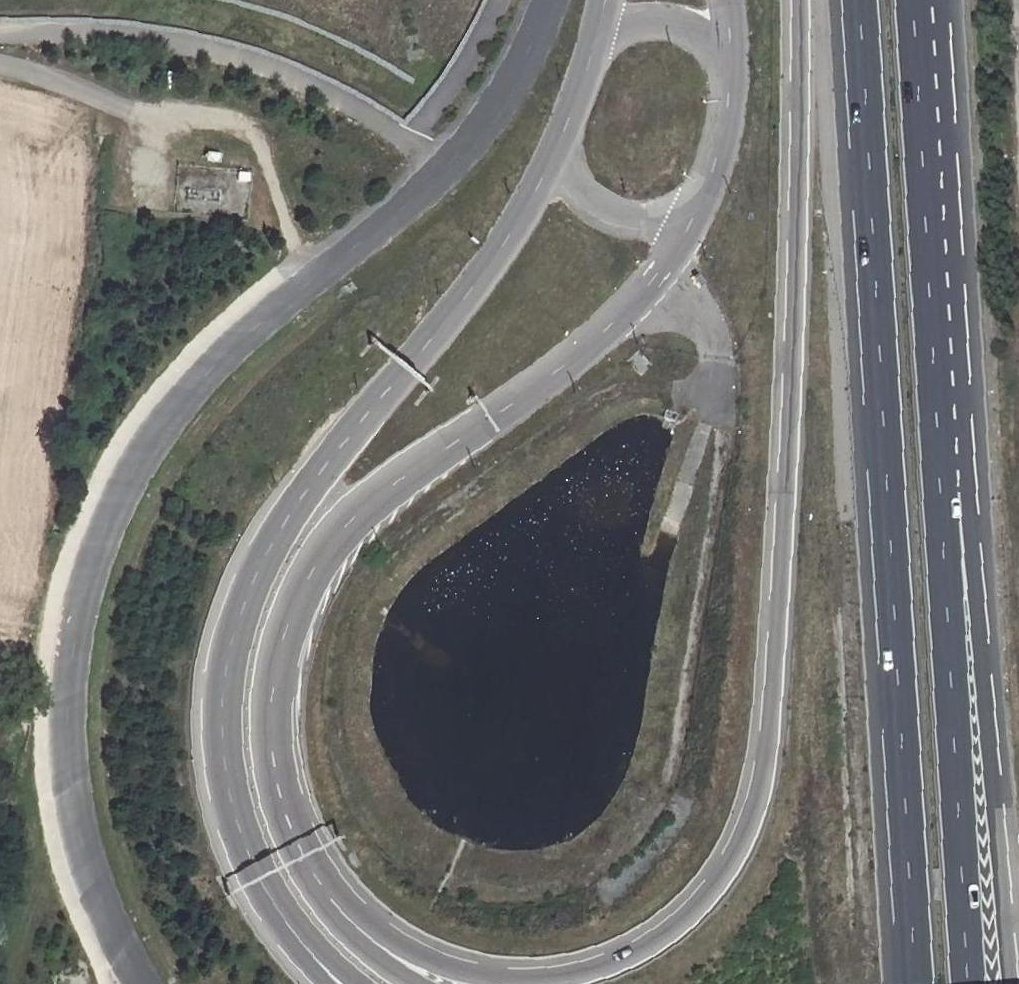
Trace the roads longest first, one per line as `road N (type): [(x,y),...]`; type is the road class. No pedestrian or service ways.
road 1 (trunk): [(800,0),(791,322),(758,778),(731,859),(690,910),(643,948),(564,977),(467,976),(390,944),(307,869)]
road 2 (unclassified): [(141,983),(96,896),(66,769),(72,647),(106,518),(145,445),(218,361),(384,223),(499,102),(547,0)]
road 3 (trunk): [(859,0),(914,983)]
road 4 (trunk): [(556,155),(479,282),(307,489),(243,588),(219,686),(221,765),(246,857),(291,934)]
road 5 (trunk): [(307,869),(286,824),(268,729),(273,661),(290,611),(330,542),(386,486),(568,360),(653,282),(693,222)]
road 6 (trunk): [(1012,983),(972,538),(939,490)]
road 7 (trunk): [(967,983),(939,490)]
road 8 (trunk): [(939,490),(912,0)]
road 9 (trunk): [(693,222),(725,137),(731,62)]
road 10 (trunk): [(556,155),(585,200),(626,219),(693,222)]
road 11 (trunk): [(415,983),(359,947),(307,869)]
road 12 (trunk): [(731,62),(692,29),(641,20),(601,27)]
road 13 (trunk): [(601,27),(556,155)]

